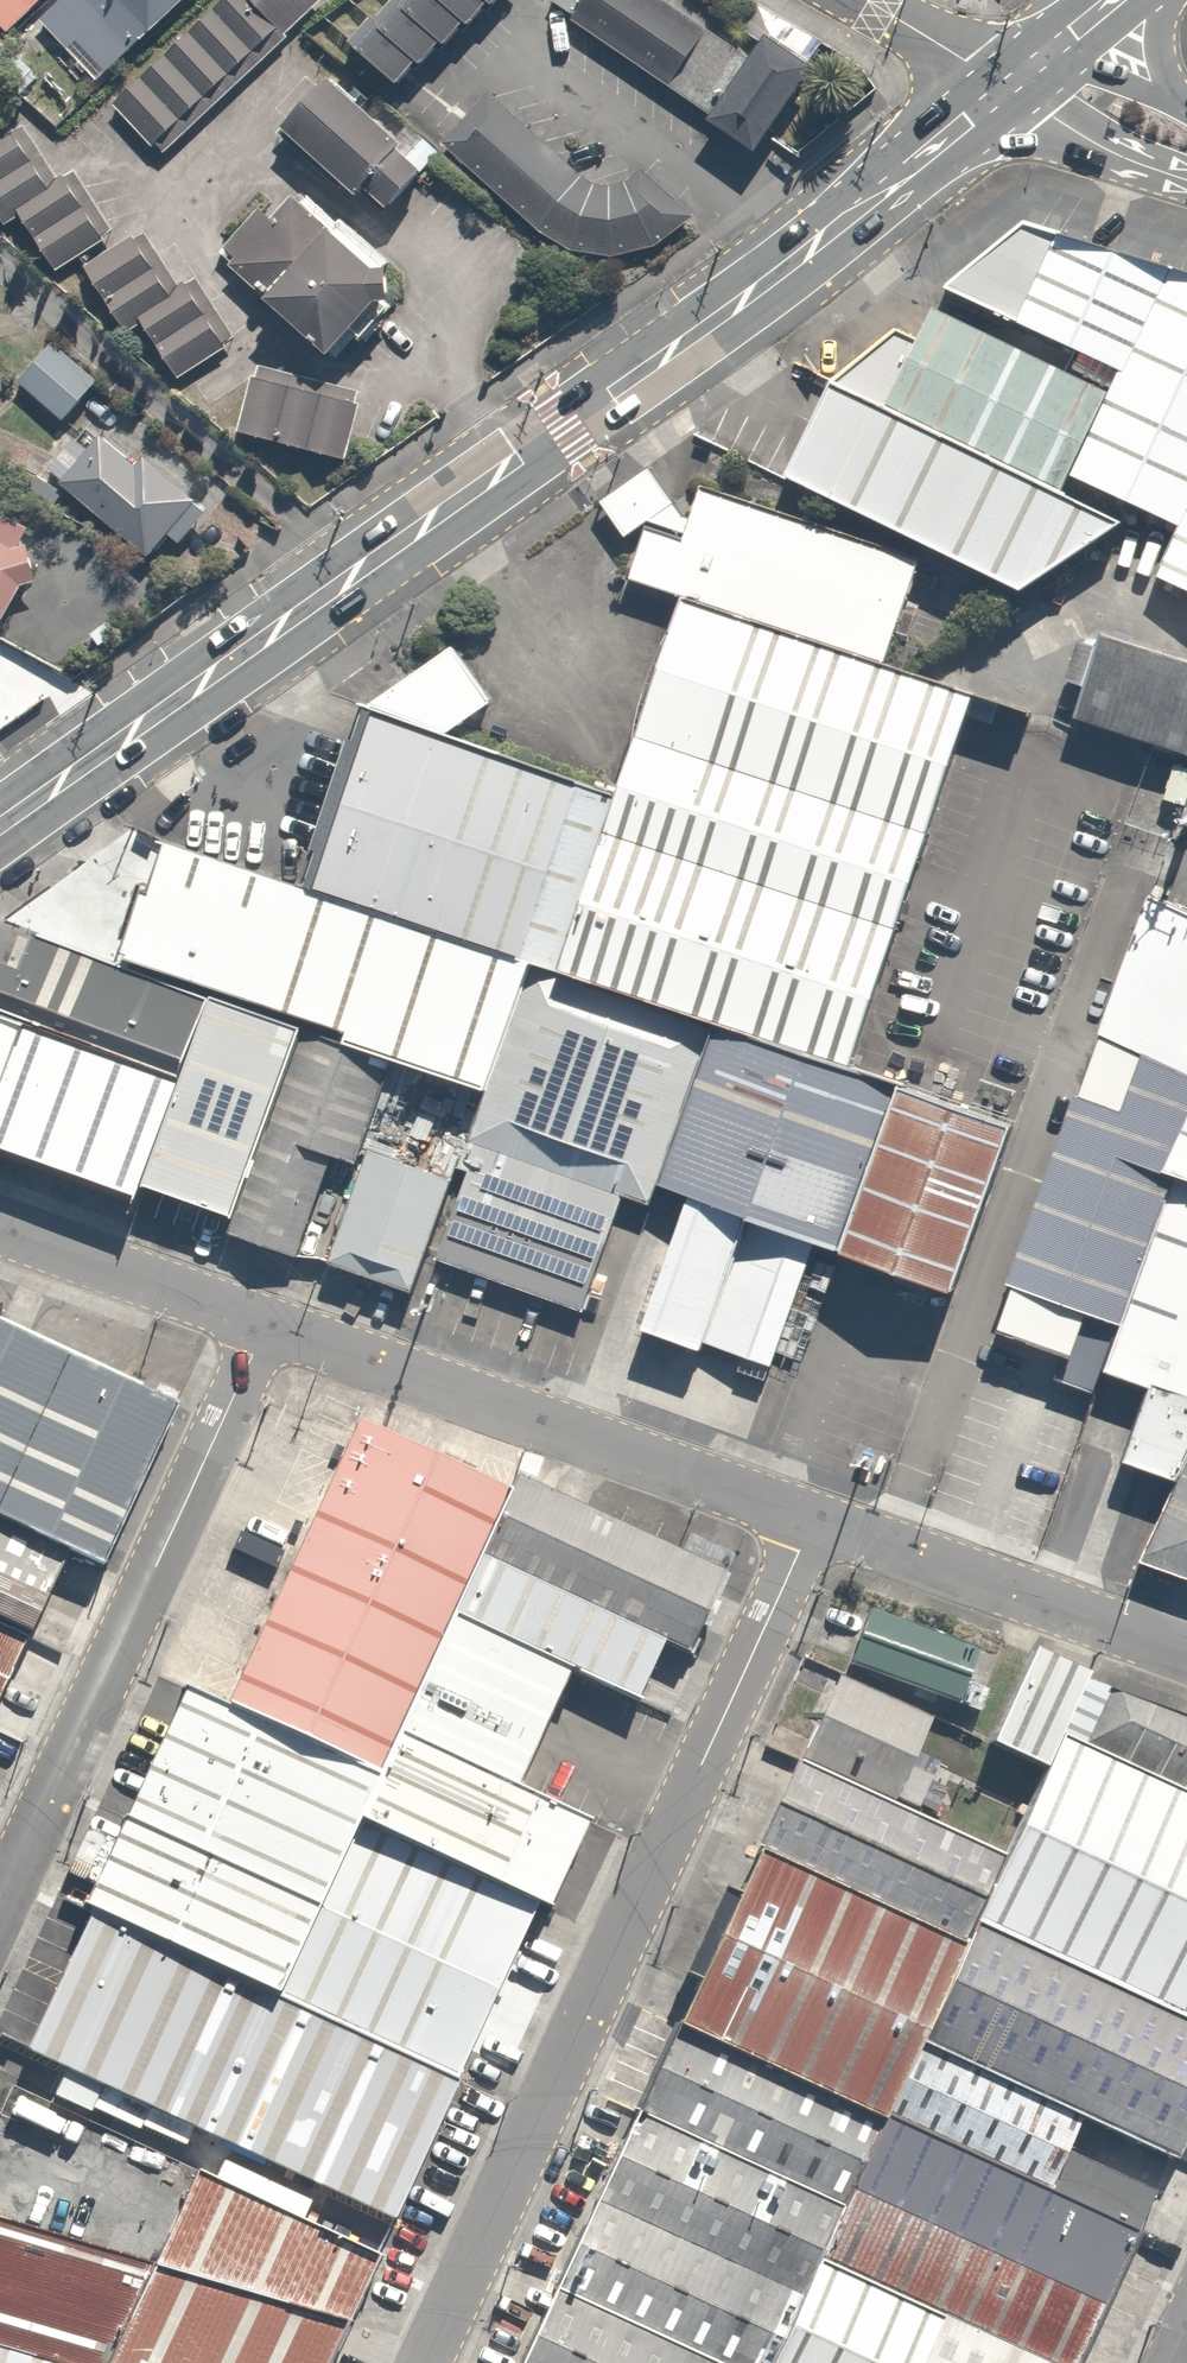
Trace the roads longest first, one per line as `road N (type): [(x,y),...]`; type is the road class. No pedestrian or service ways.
road 1 (secondary): [(1004,83),(876,200),(0,825)]
road 2 (unclassified): [(815,1519),(426,2362)]
road 3 (unclassified): [(0,1893),(262,1326)]
road 4 (unclassified): [(262,1326),(815,1519)]
road 5 (unclassified): [(815,1519),(1186,1647)]
road 6 (unclassified): [(0,1231),(262,1326)]
road 7 (tertiary): [(1186,172),(1101,147),(1004,83)]
road 8 (tertiary): [(1004,83),(1075,74),(1180,113)]
road 9 (residential): [(863,0),(1004,83)]
road 10 (secondary): [(1116,0),(1004,83)]

